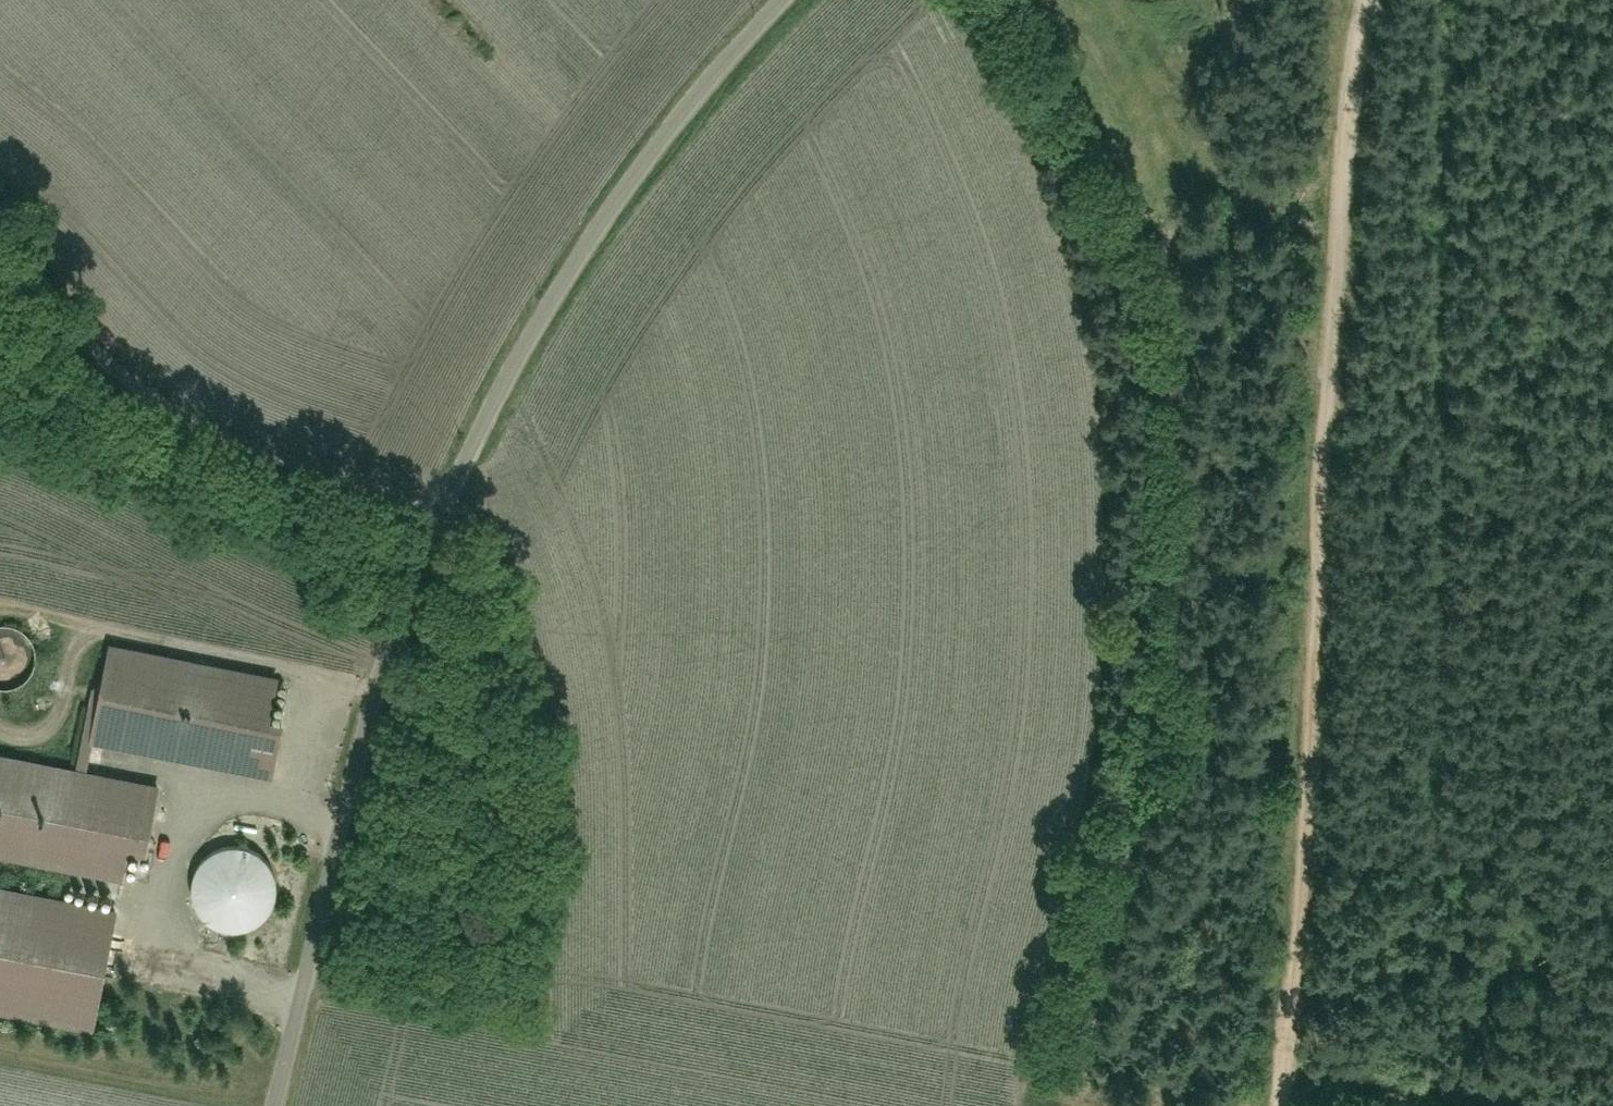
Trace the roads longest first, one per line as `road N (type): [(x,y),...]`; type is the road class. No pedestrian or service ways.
road 1 (residential): [(288,1105),(416,579),(735,34),(771,0)]
road 2 (track): [(1285,1105),(1317,428),(1346,48),(1362,0)]
road 3 (track): [(1612,1094),(1287,1063)]

